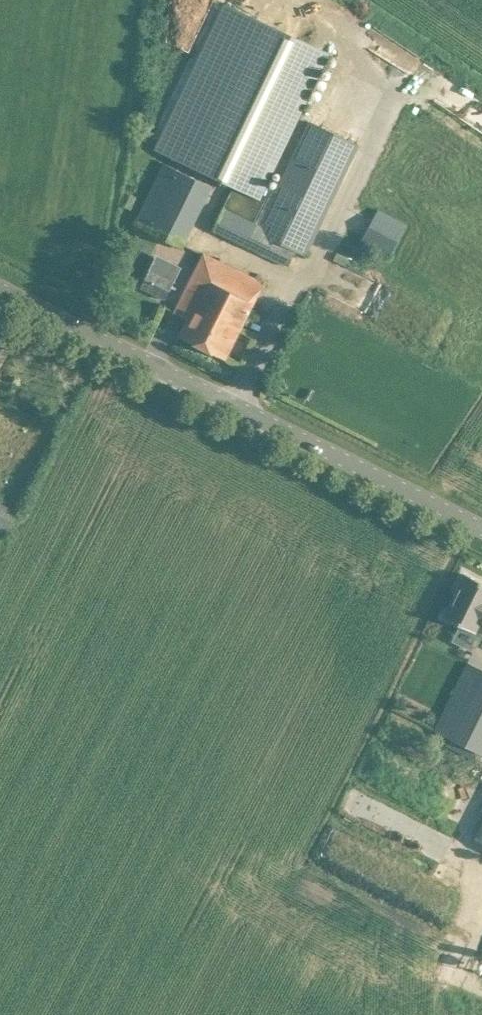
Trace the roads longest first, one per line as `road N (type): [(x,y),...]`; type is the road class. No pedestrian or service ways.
road 1 (unclassified): [(481,526),(0,289)]

